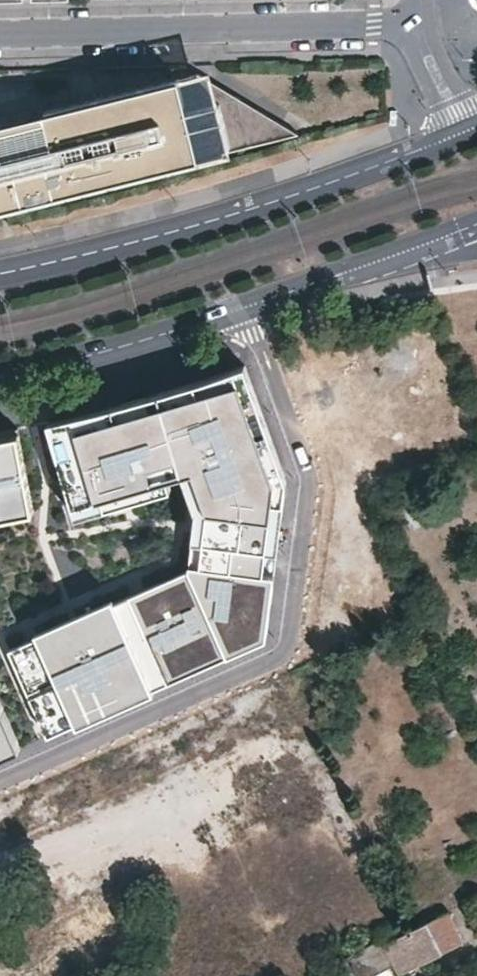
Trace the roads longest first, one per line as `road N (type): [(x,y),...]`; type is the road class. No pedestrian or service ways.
road 1 (residential): [(247,305),(307,475),(290,641),(281,656),(0,782)]
road 2 (secondary): [(453,143),(187,234),(0,279)]
road 3 (residential): [(423,25),(0,33)]
road 4 (secondary): [(0,376),(108,352),(247,305)]
road 5 (secondary): [(247,305),(406,250)]
road 6 (residential): [(423,25),(417,60),(453,143)]

